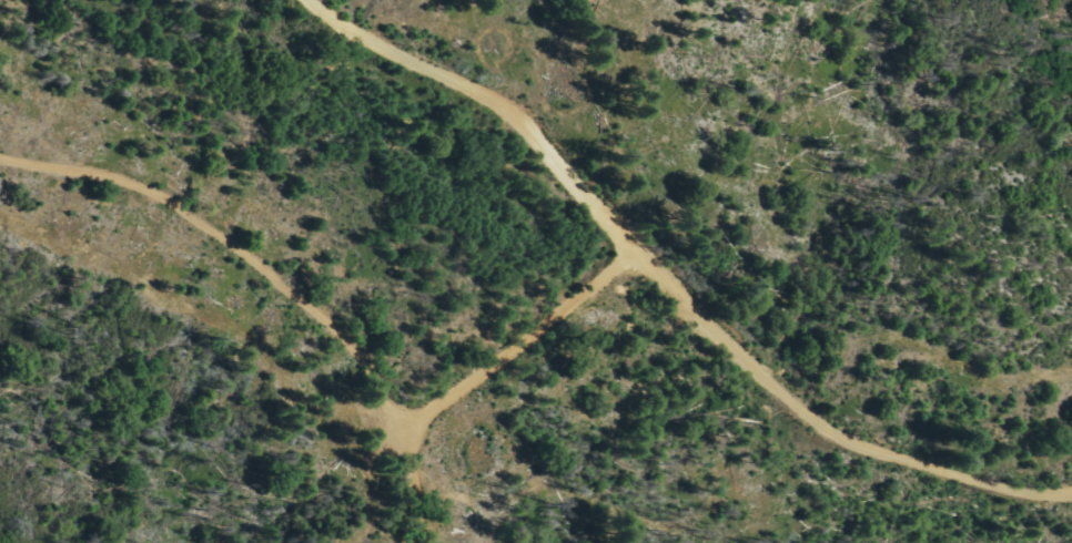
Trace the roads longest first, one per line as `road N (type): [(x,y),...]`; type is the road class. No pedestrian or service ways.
road 1 (residential): [(1071,495),(962,483),(837,438),(568,181),(530,131),(451,83),(373,52),(310,0)]
road 2 (residential): [(425,542),(395,418),(360,361),(312,313),(221,239),(159,204),(0,164)]
road 3 (residential): [(644,253),(529,349),(395,418)]

